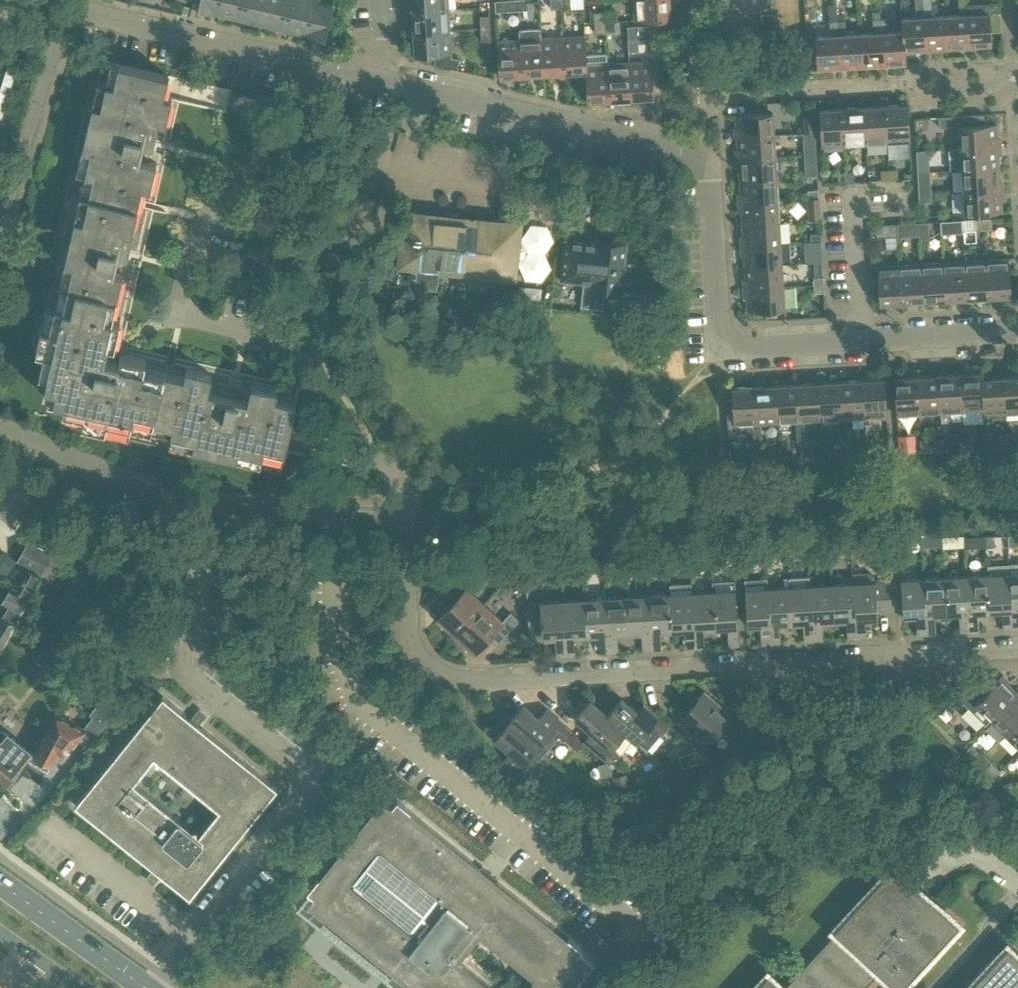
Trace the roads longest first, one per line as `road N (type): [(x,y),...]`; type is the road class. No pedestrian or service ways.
road 1 (residential): [(1007,649),(462,682),(434,674),(415,647),(406,510),(208,502),(76,463),(0,427)]
road 2 (residential): [(1017,333),(733,346),(720,333),(710,180),(700,160),(385,85)]
road 3 (residential): [(385,85),(132,25),(69,7),(72,0)]
road 4 (secondary): [(148,987),(0,883)]

